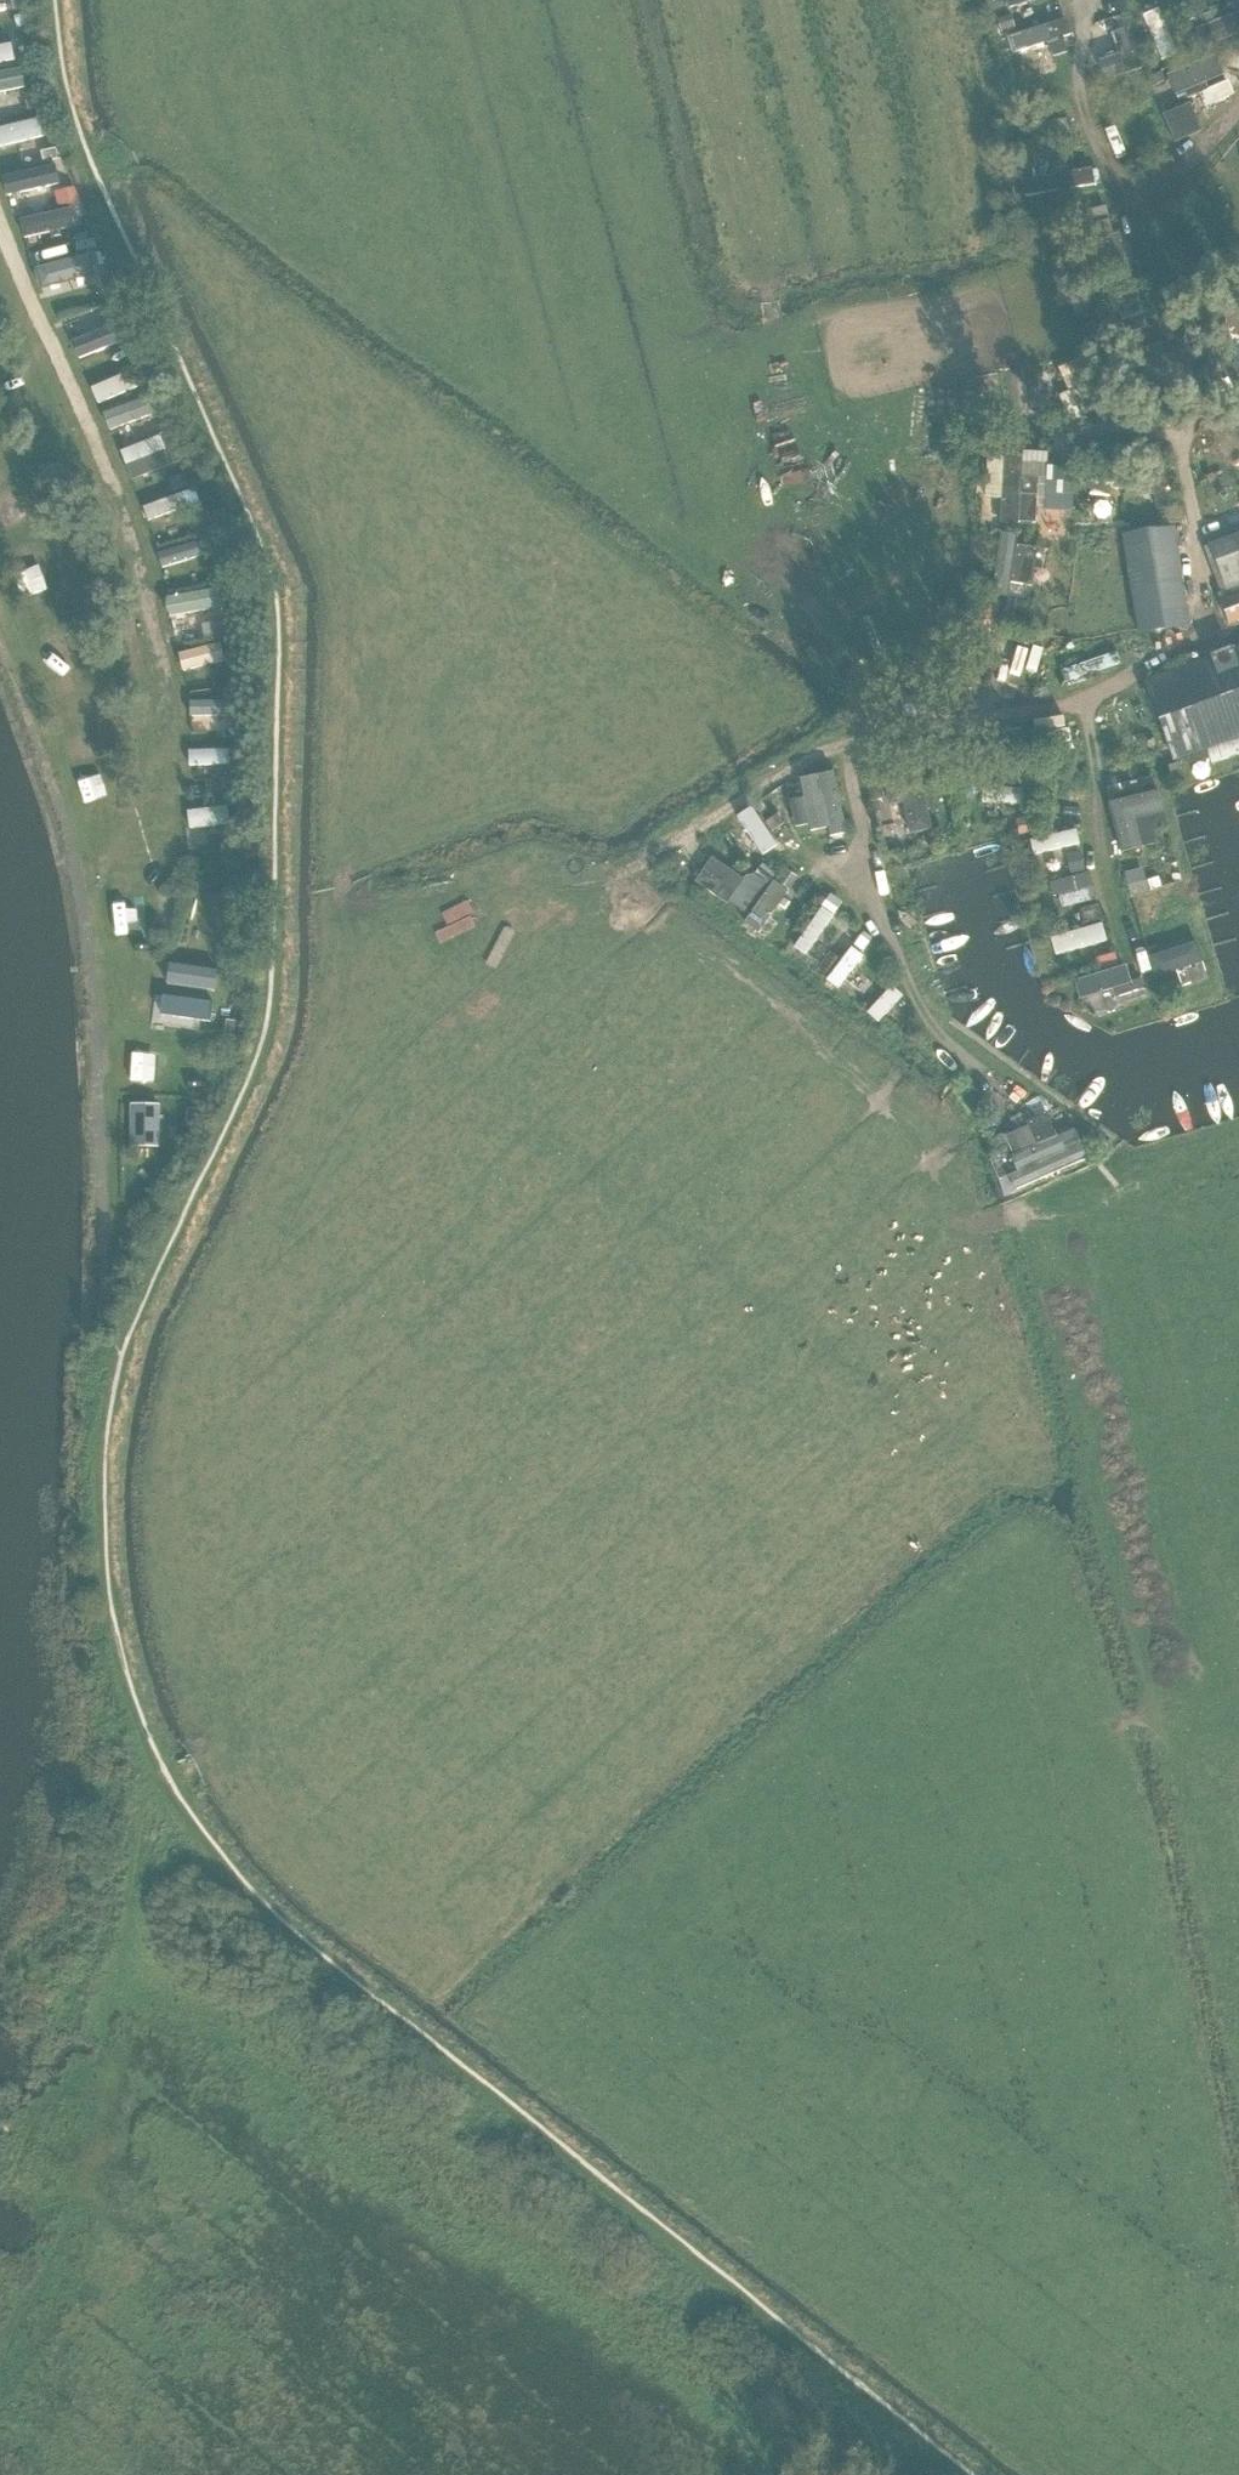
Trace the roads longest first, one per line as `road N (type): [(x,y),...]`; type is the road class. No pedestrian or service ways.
road 1 (track): [(115,486),(146,583),(164,703),(153,848)]

